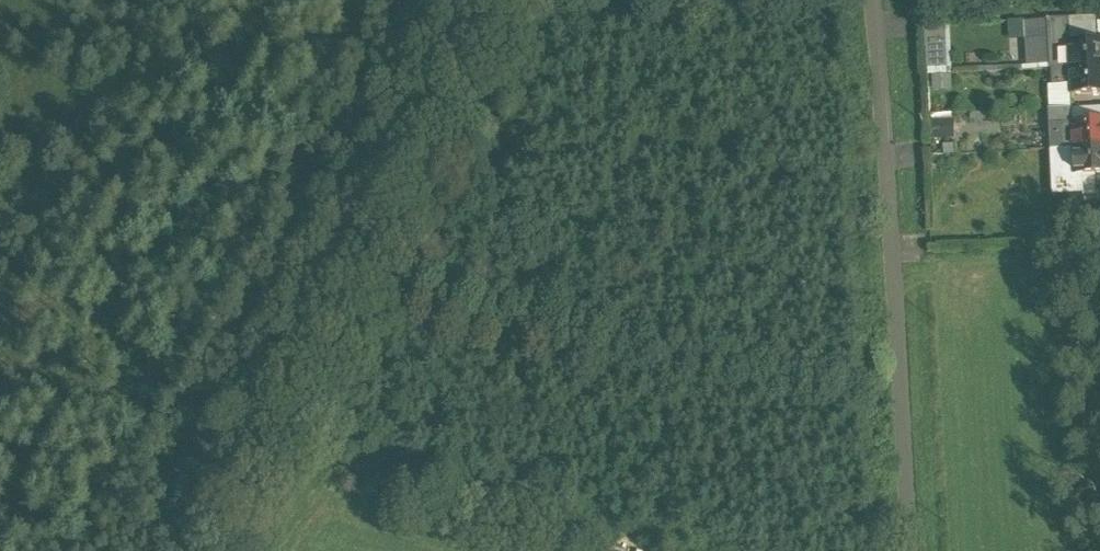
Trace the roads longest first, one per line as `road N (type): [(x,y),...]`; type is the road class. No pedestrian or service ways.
road 1 (residential): [(916,550),(880,0)]

